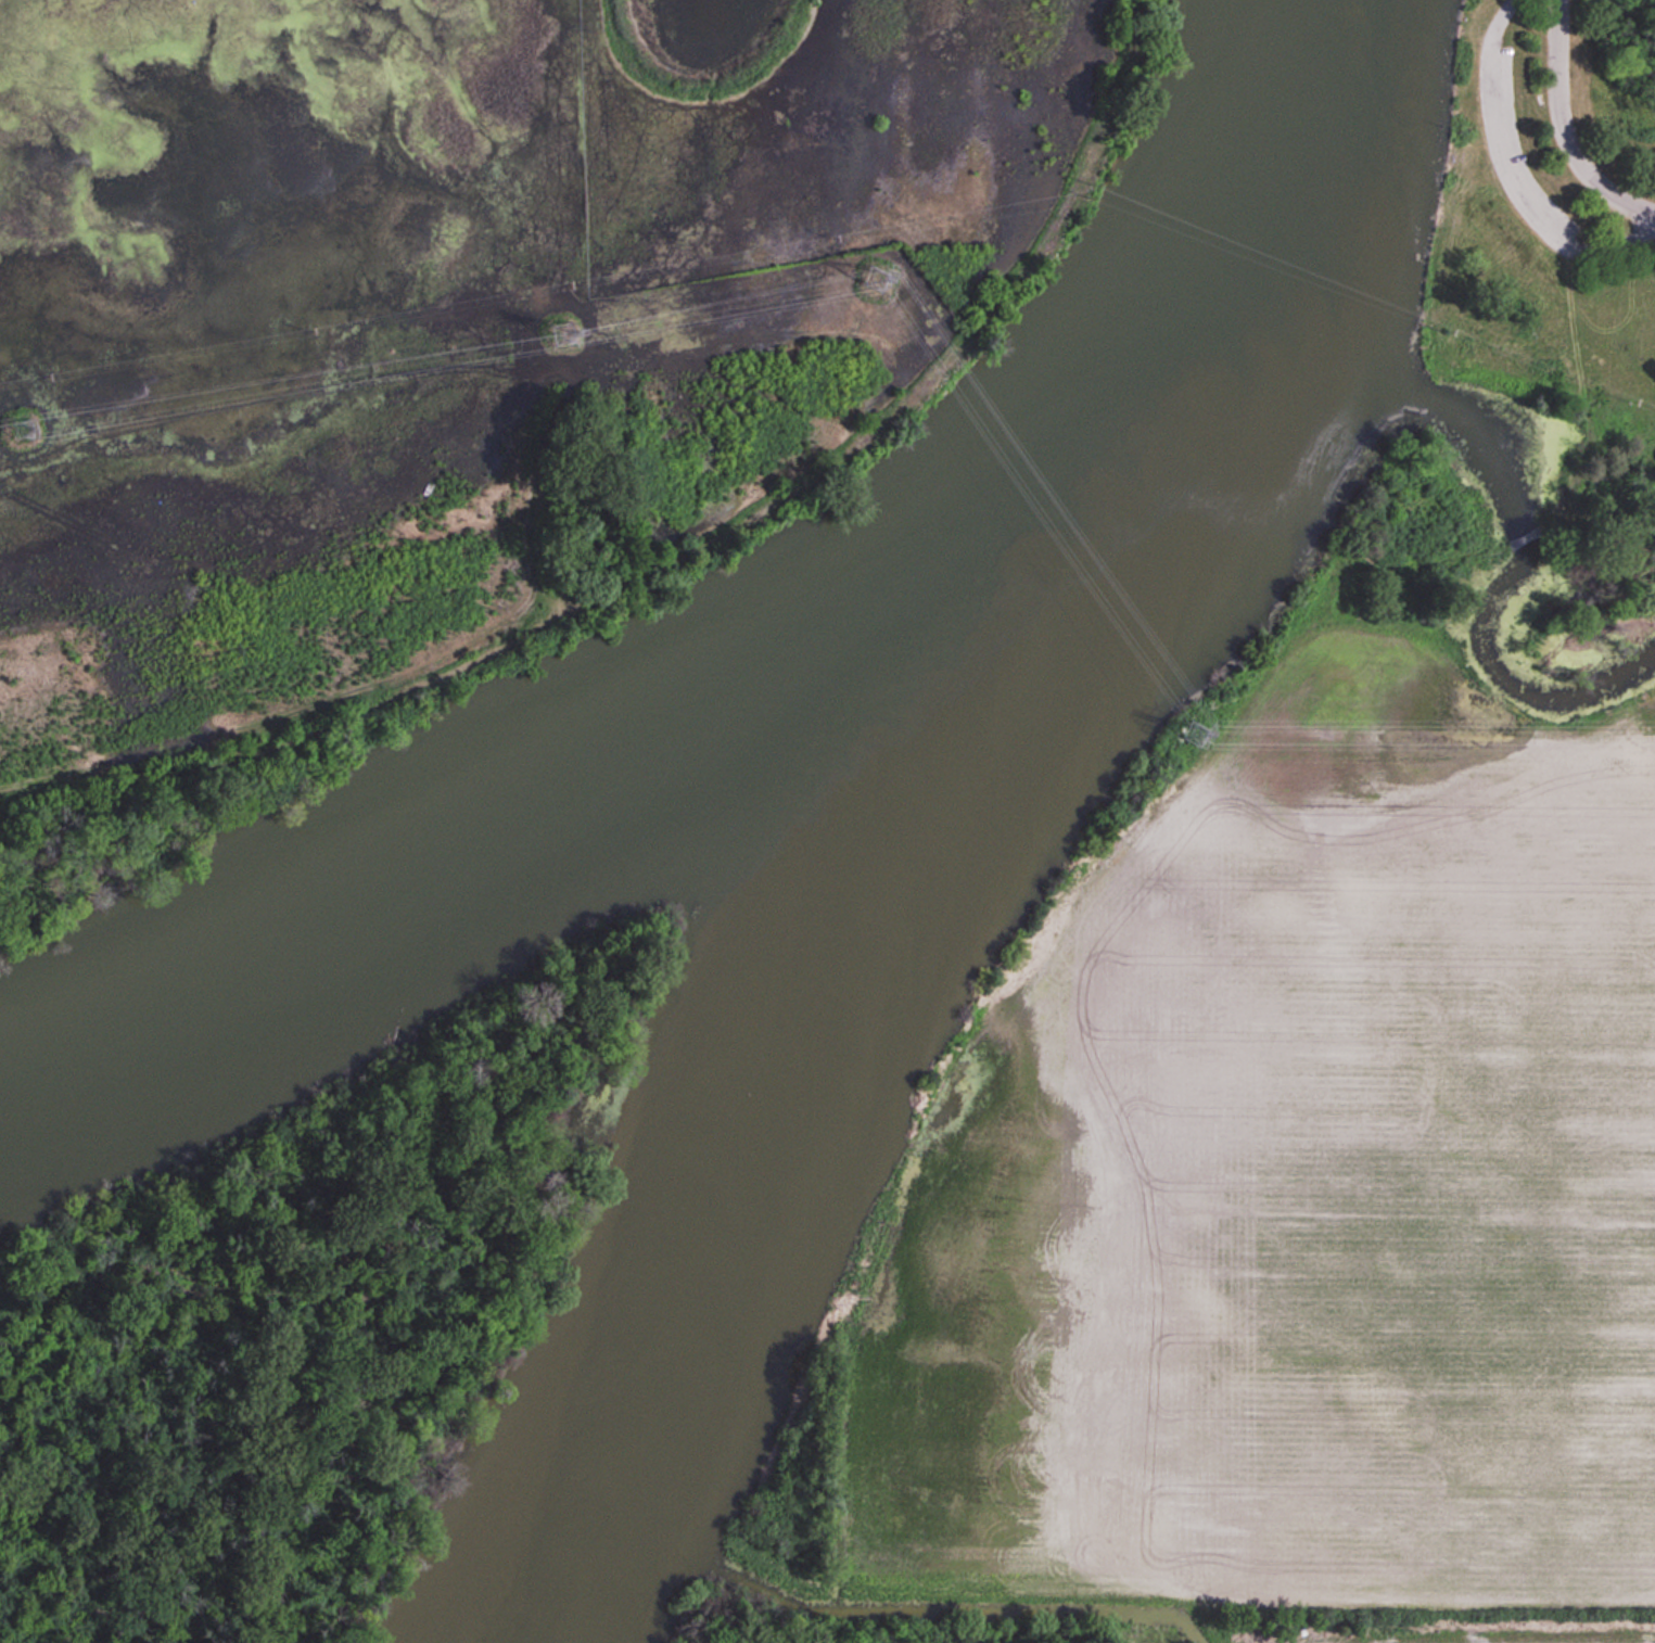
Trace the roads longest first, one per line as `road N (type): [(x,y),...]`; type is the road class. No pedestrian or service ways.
road 1 (residential): [(1560,0),(1558,93),(1570,149),(1606,193),(1654,215)]

